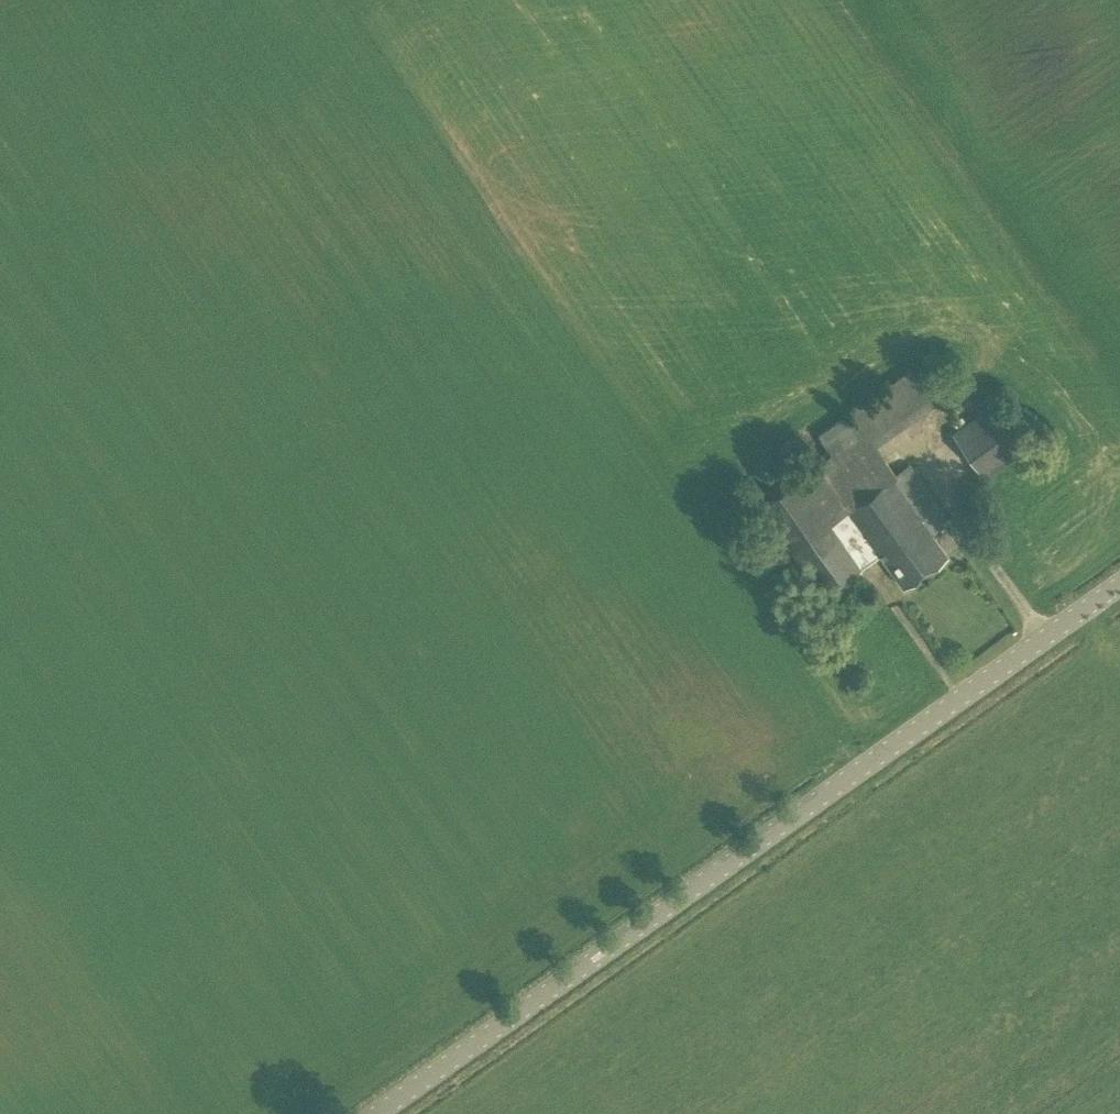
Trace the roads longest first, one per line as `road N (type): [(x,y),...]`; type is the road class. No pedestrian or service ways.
road 1 (tertiary): [(370,1113),(1119,579)]

